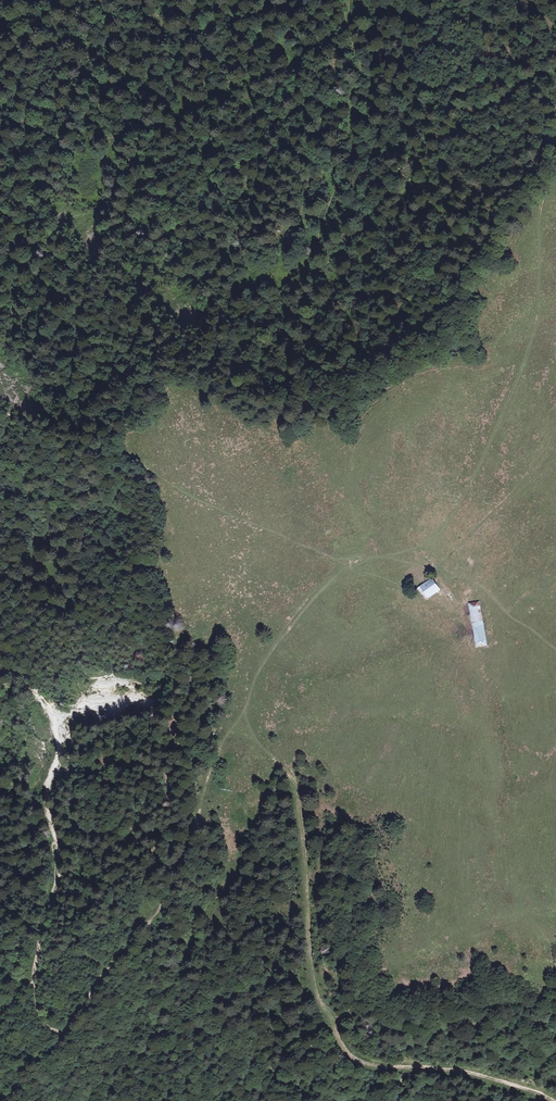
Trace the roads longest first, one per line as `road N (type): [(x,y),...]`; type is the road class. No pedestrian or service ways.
road 1 (track): [(555,1100),(466,1071),(347,1055),(317,996),(307,936),(308,865),(289,773)]
road 2 (track): [(380,556),(435,534),(494,433),(533,335),(539,223),(552,172)]
road 3 (track): [(244,712),(207,776),(171,893),(63,1029),(39,1018),(35,978)]
road 4 (track): [(555,152),(552,172),(520,200),(475,276),(452,333),(346,391),(305,403)]
road 5 (track): [(35,978),(57,878),(47,796),(60,742),(36,688),(0,659)]
road 6 (track): [(348,564),(262,662),(244,712)]

